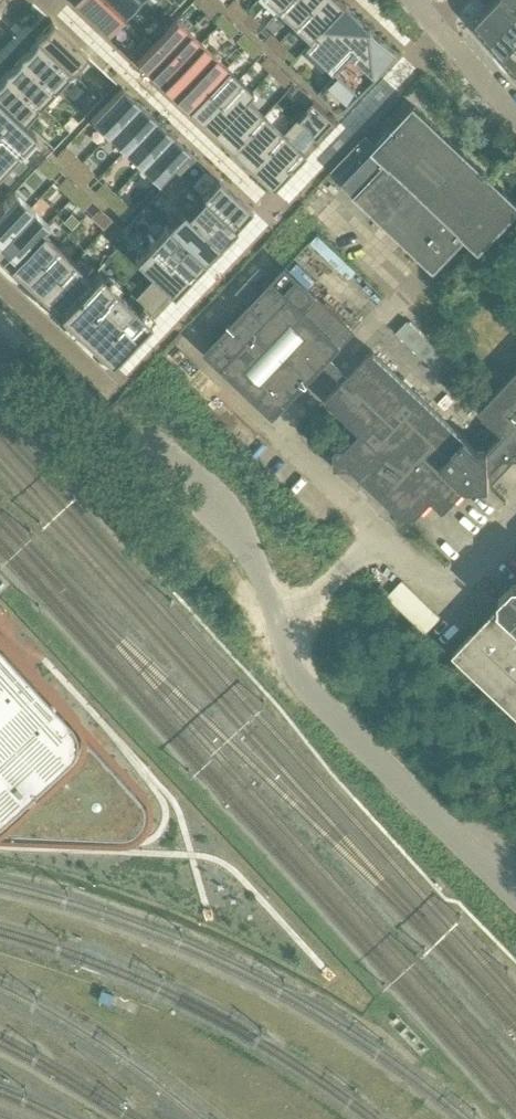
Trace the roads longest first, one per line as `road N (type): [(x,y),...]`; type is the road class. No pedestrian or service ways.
road 1 (residential): [(47,0),(272,211)]
road 2 (residential): [(272,211),(436,27)]
road 3 (residential): [(111,386),(272,211)]
road 4 (residential): [(111,386),(0,283)]
road 5 (residential): [(515,120),(436,27)]

